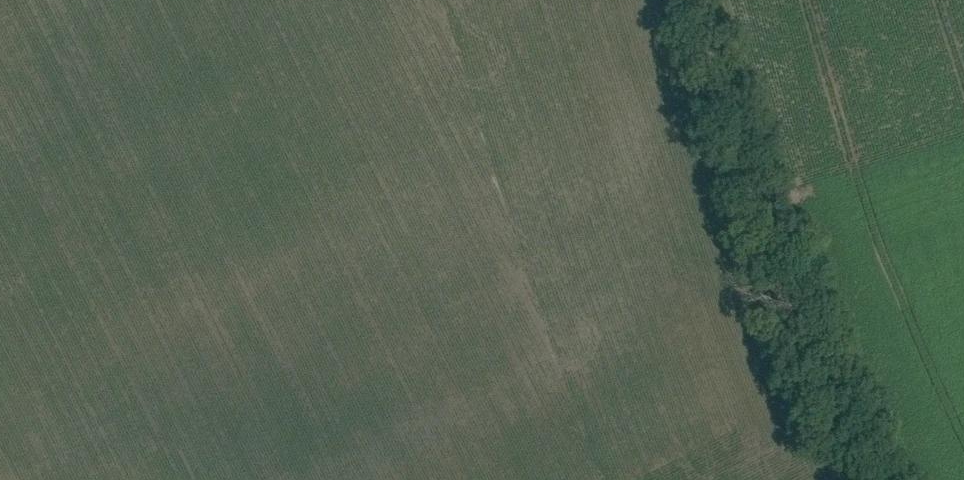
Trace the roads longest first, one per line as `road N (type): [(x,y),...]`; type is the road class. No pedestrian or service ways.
road 1 (track): [(699,0),(780,260),(872,479)]

